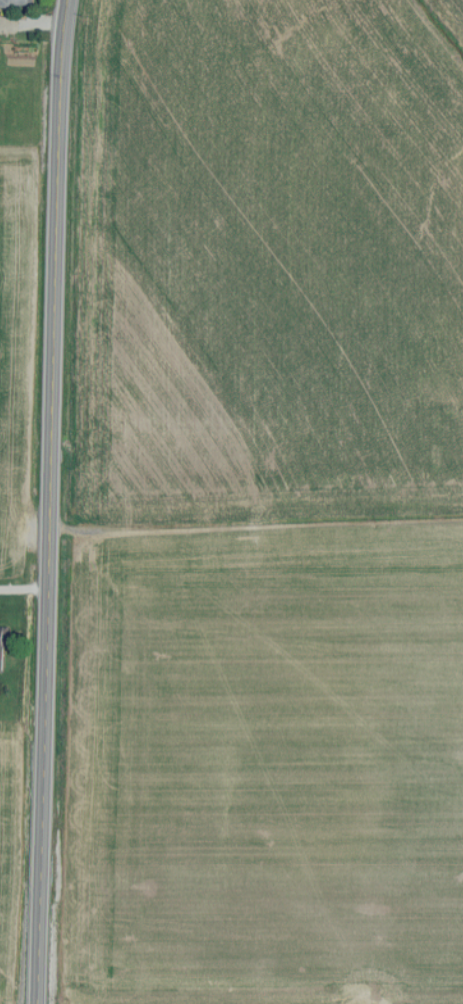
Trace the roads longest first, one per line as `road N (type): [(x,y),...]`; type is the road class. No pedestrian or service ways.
road 1 (primary): [(40,1003),(67,0)]

